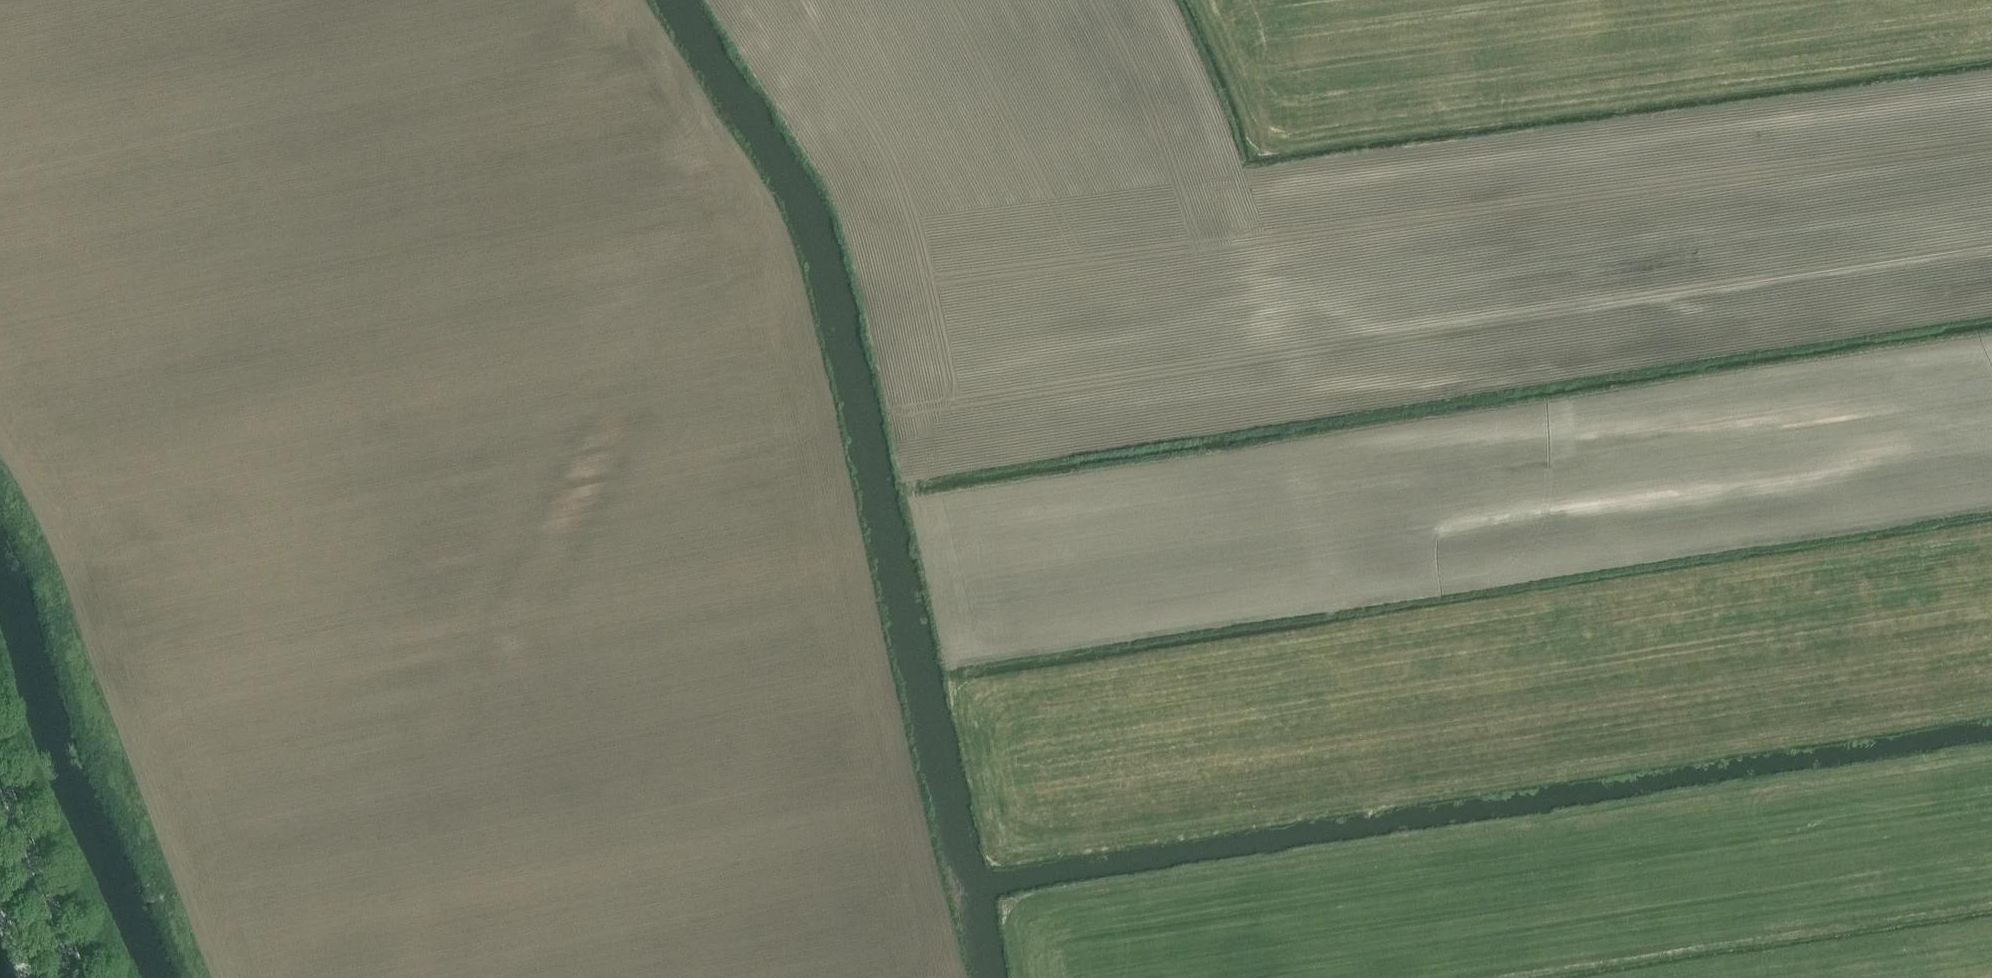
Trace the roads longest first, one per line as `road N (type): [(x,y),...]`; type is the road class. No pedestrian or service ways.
road 1 (tertiary): [(75,977),(0,792)]

